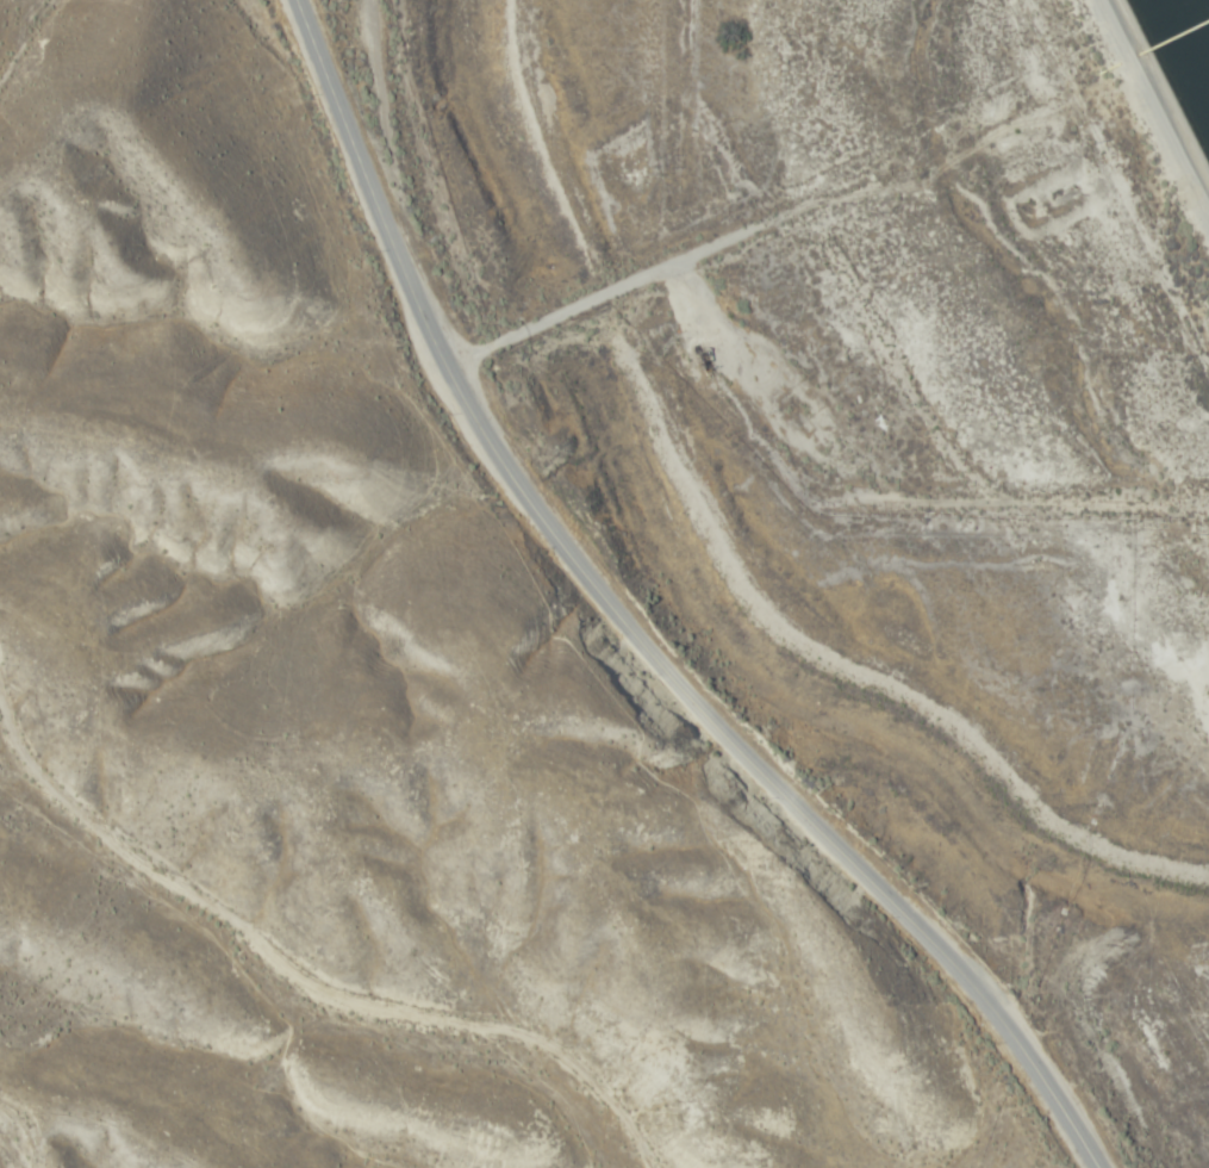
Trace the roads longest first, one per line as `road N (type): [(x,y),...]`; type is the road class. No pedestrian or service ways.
road 1 (residential): [(1099,1167),(952,956),(667,671),(474,420),(400,259),(300,0)]
road 2 (track): [(390,230),(394,173),(370,0)]

